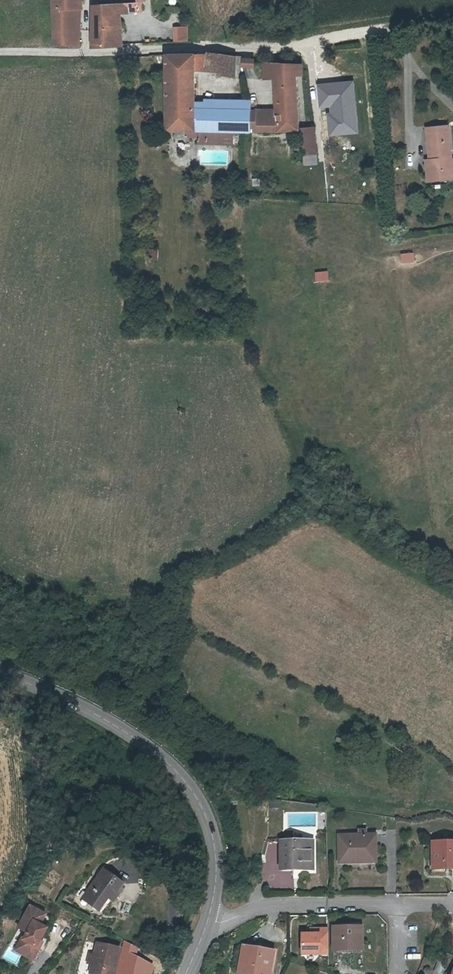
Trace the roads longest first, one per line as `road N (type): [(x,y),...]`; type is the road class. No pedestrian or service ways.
road 1 (residential): [(388,26),(302,43),(0,51)]
road 2 (secondary): [(209,923),(215,847),(186,781),(104,720),(0,672)]
road 3 (residential): [(397,907),(265,908),(209,923)]

